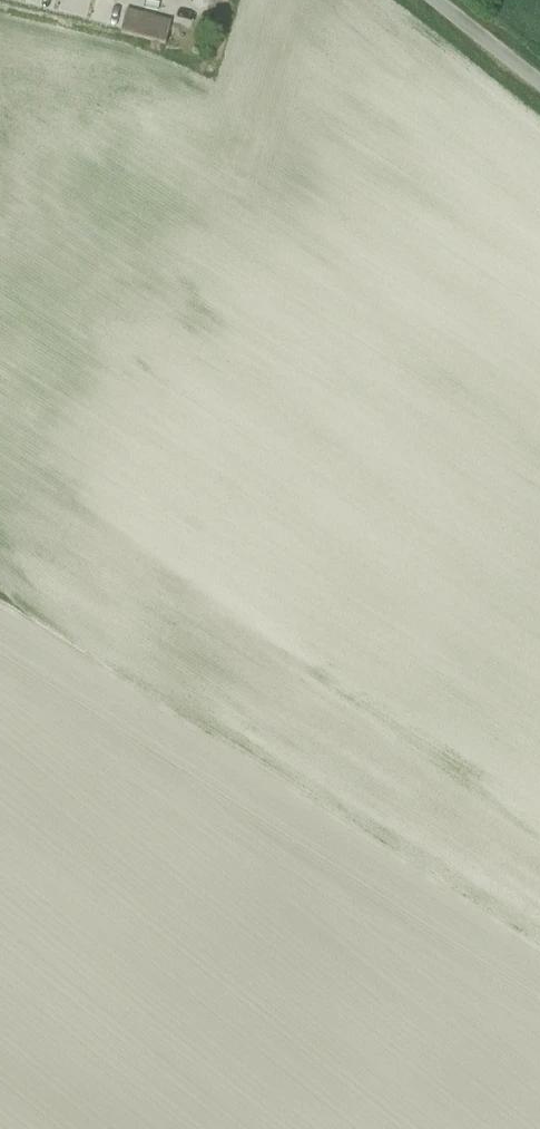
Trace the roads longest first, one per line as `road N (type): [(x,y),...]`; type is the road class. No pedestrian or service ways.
road 1 (track): [(539,86),(432,0)]

